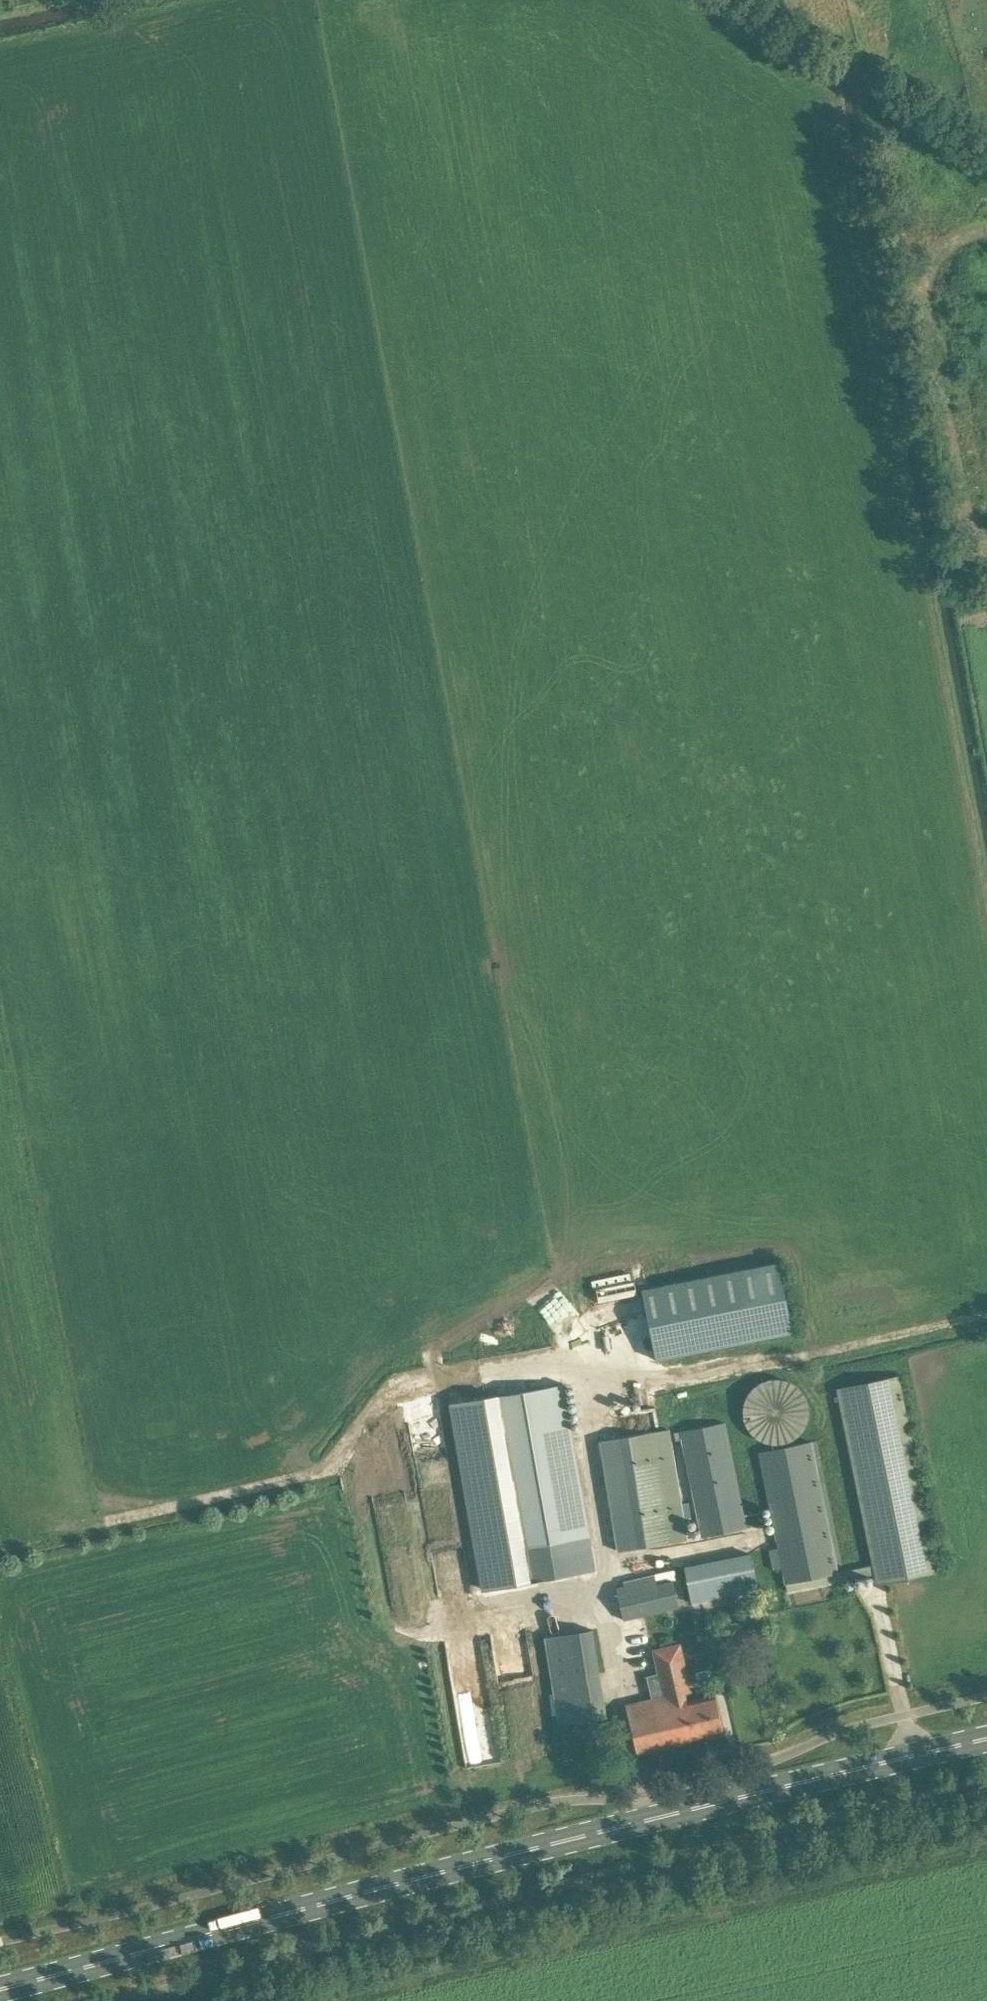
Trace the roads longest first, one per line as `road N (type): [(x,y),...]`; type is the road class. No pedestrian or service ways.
road 1 (primary): [(0,1988),(986,1740)]
road 2 (track): [(102,1528),(414,1449),(485,1365),(532,1361),(578,1373),(602,1396),(986,1316)]

